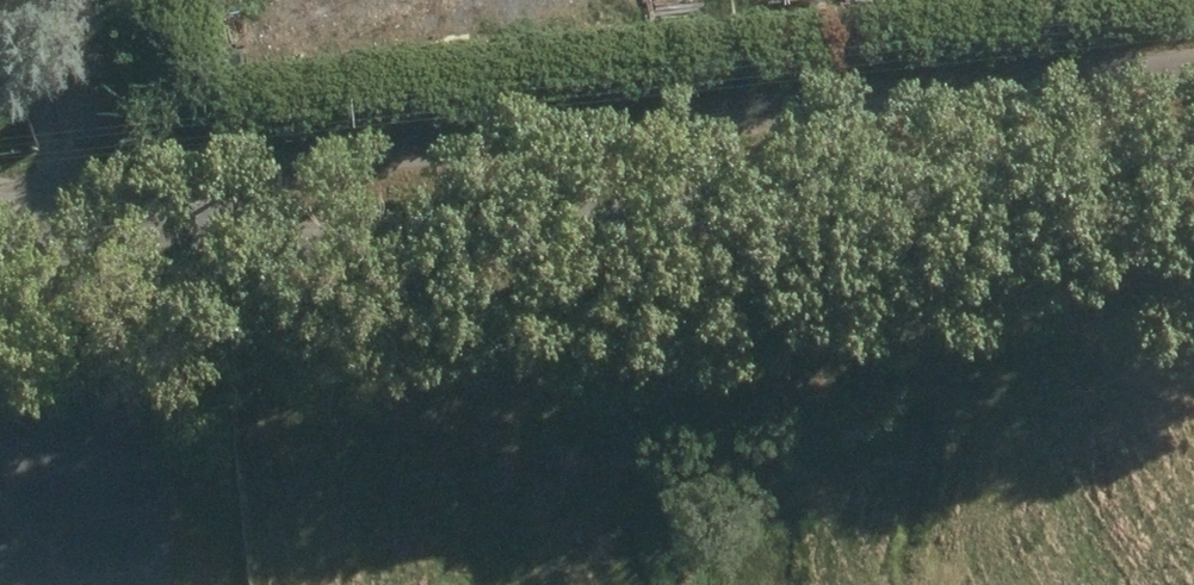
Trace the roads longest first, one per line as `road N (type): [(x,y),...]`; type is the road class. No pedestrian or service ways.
road 1 (track): [(1193,65),(0,195)]
road 2 (track): [(1193,172),(0,301)]

